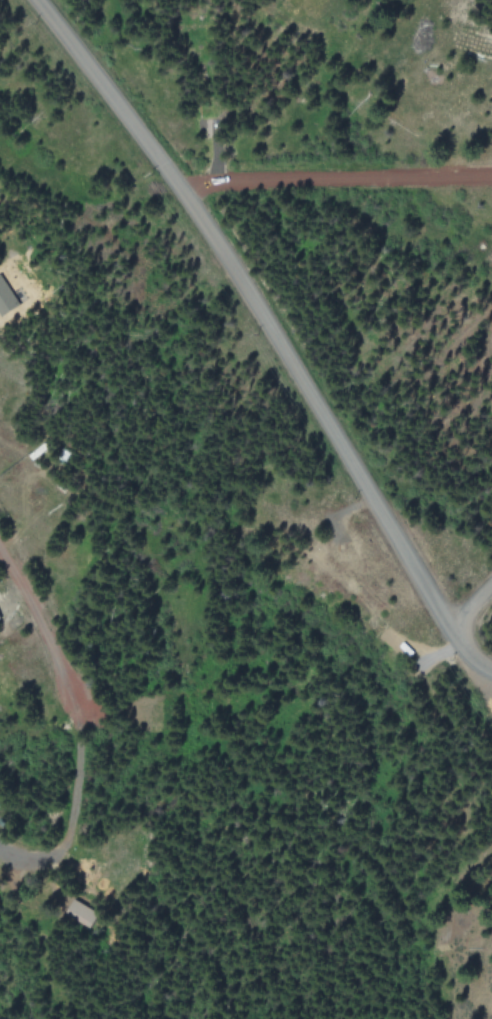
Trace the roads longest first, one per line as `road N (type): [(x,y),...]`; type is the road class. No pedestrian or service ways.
road 1 (residential): [(491,674),(448,645),(411,562),(188,192),(39,0)]
road 2 (residential): [(188,192),(491,179)]
road 3 (residential): [(0,545),(55,642),(82,712)]

